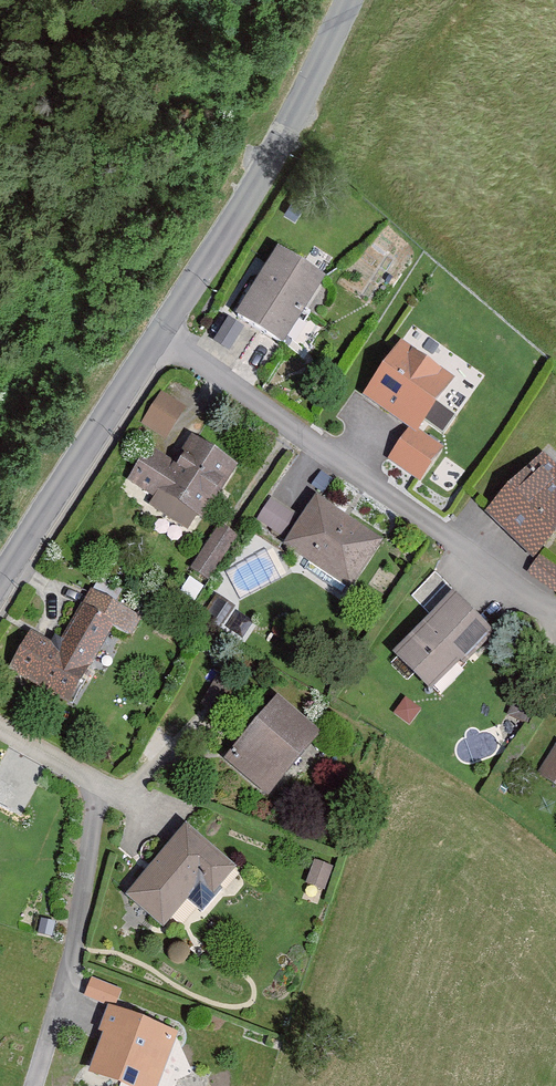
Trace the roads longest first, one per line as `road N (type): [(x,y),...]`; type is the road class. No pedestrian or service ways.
road 1 (tertiary): [(0,587),(350,0)]

